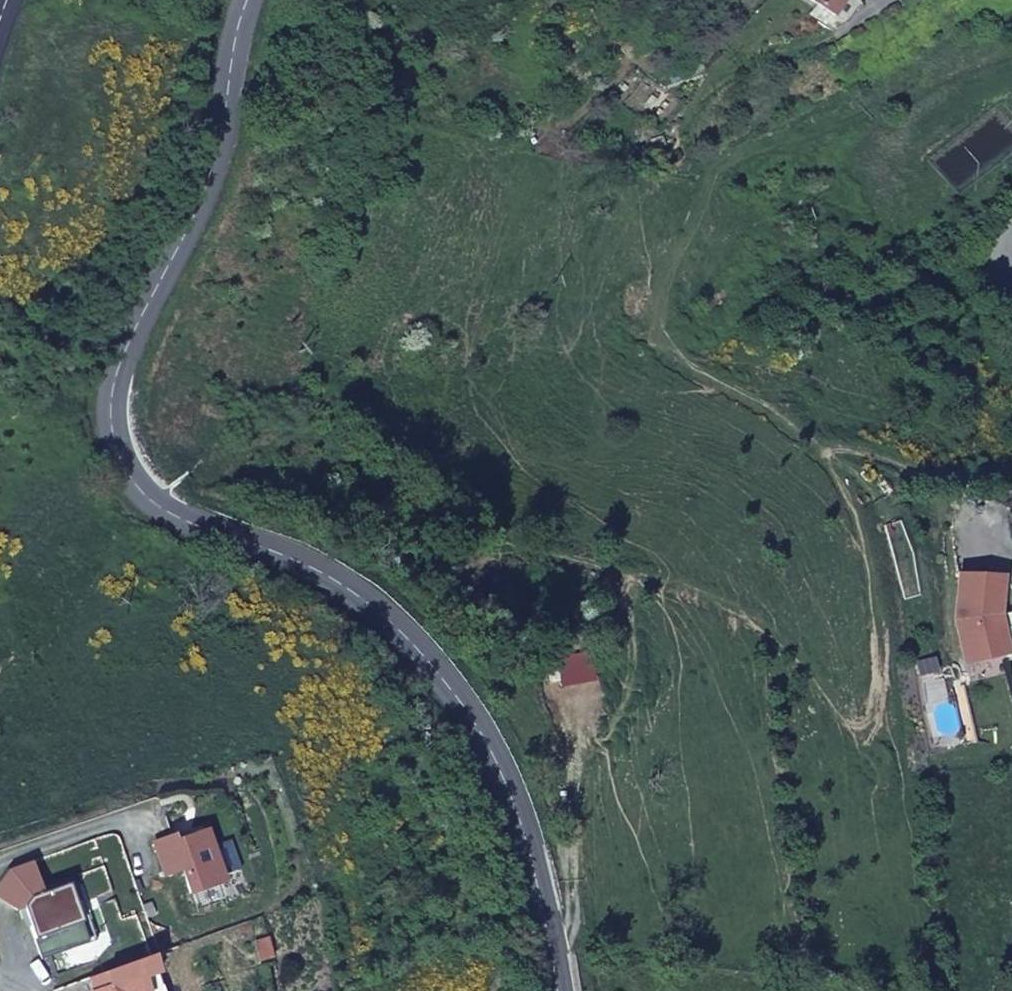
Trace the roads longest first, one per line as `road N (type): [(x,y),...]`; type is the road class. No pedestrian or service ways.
road 1 (secondary): [(558,990),(530,847),(495,757),(460,700),(389,621),(348,588),(197,525),(147,495),(115,439),(117,377),(210,175),(245,0)]

